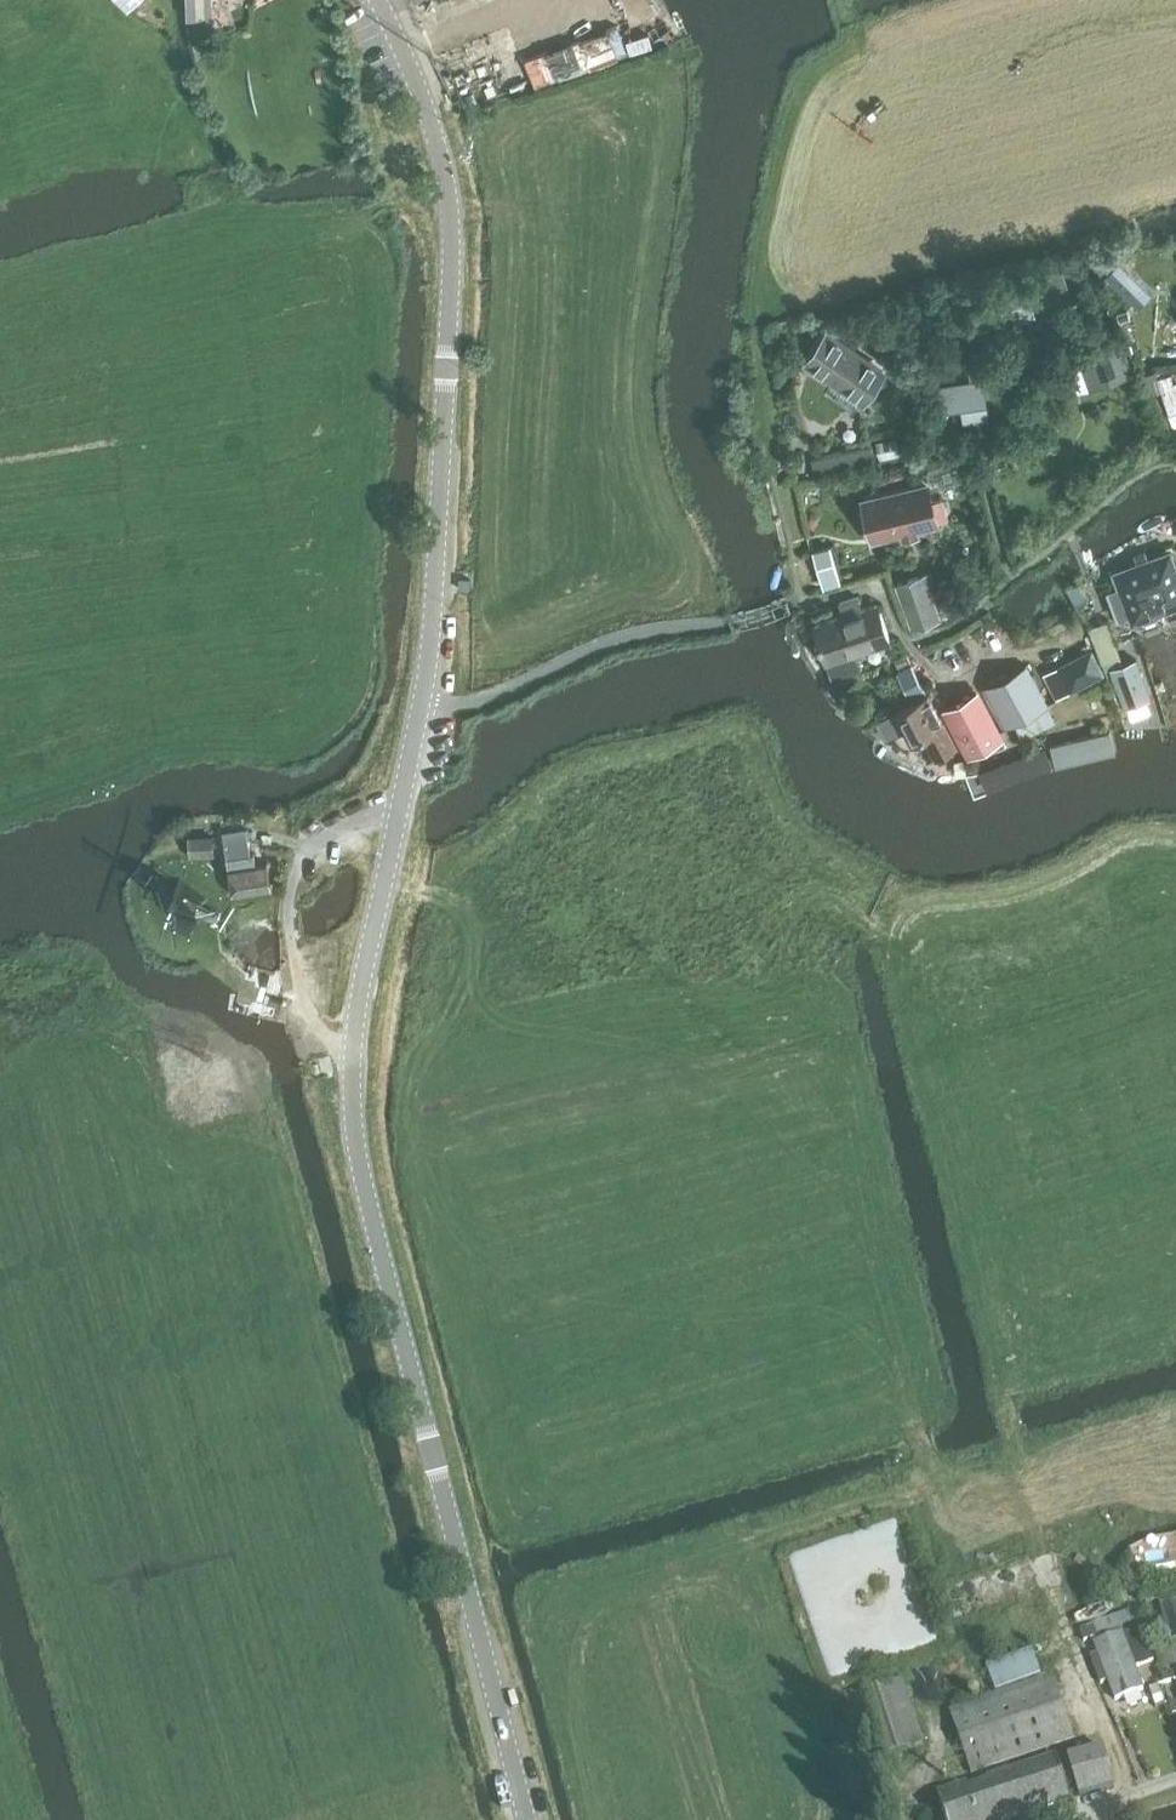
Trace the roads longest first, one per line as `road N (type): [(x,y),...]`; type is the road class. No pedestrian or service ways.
road 1 (tertiary): [(377,0),(431,120),(451,213),(452,269),(428,706),(352,1054),(355,1133),(528,1819)]
road 2 (track): [(352,1054),(334,1039),(304,987),(291,926),(294,872),(316,835),(403,798)]
road 3 (track): [(0,90),(35,71),(89,0)]

